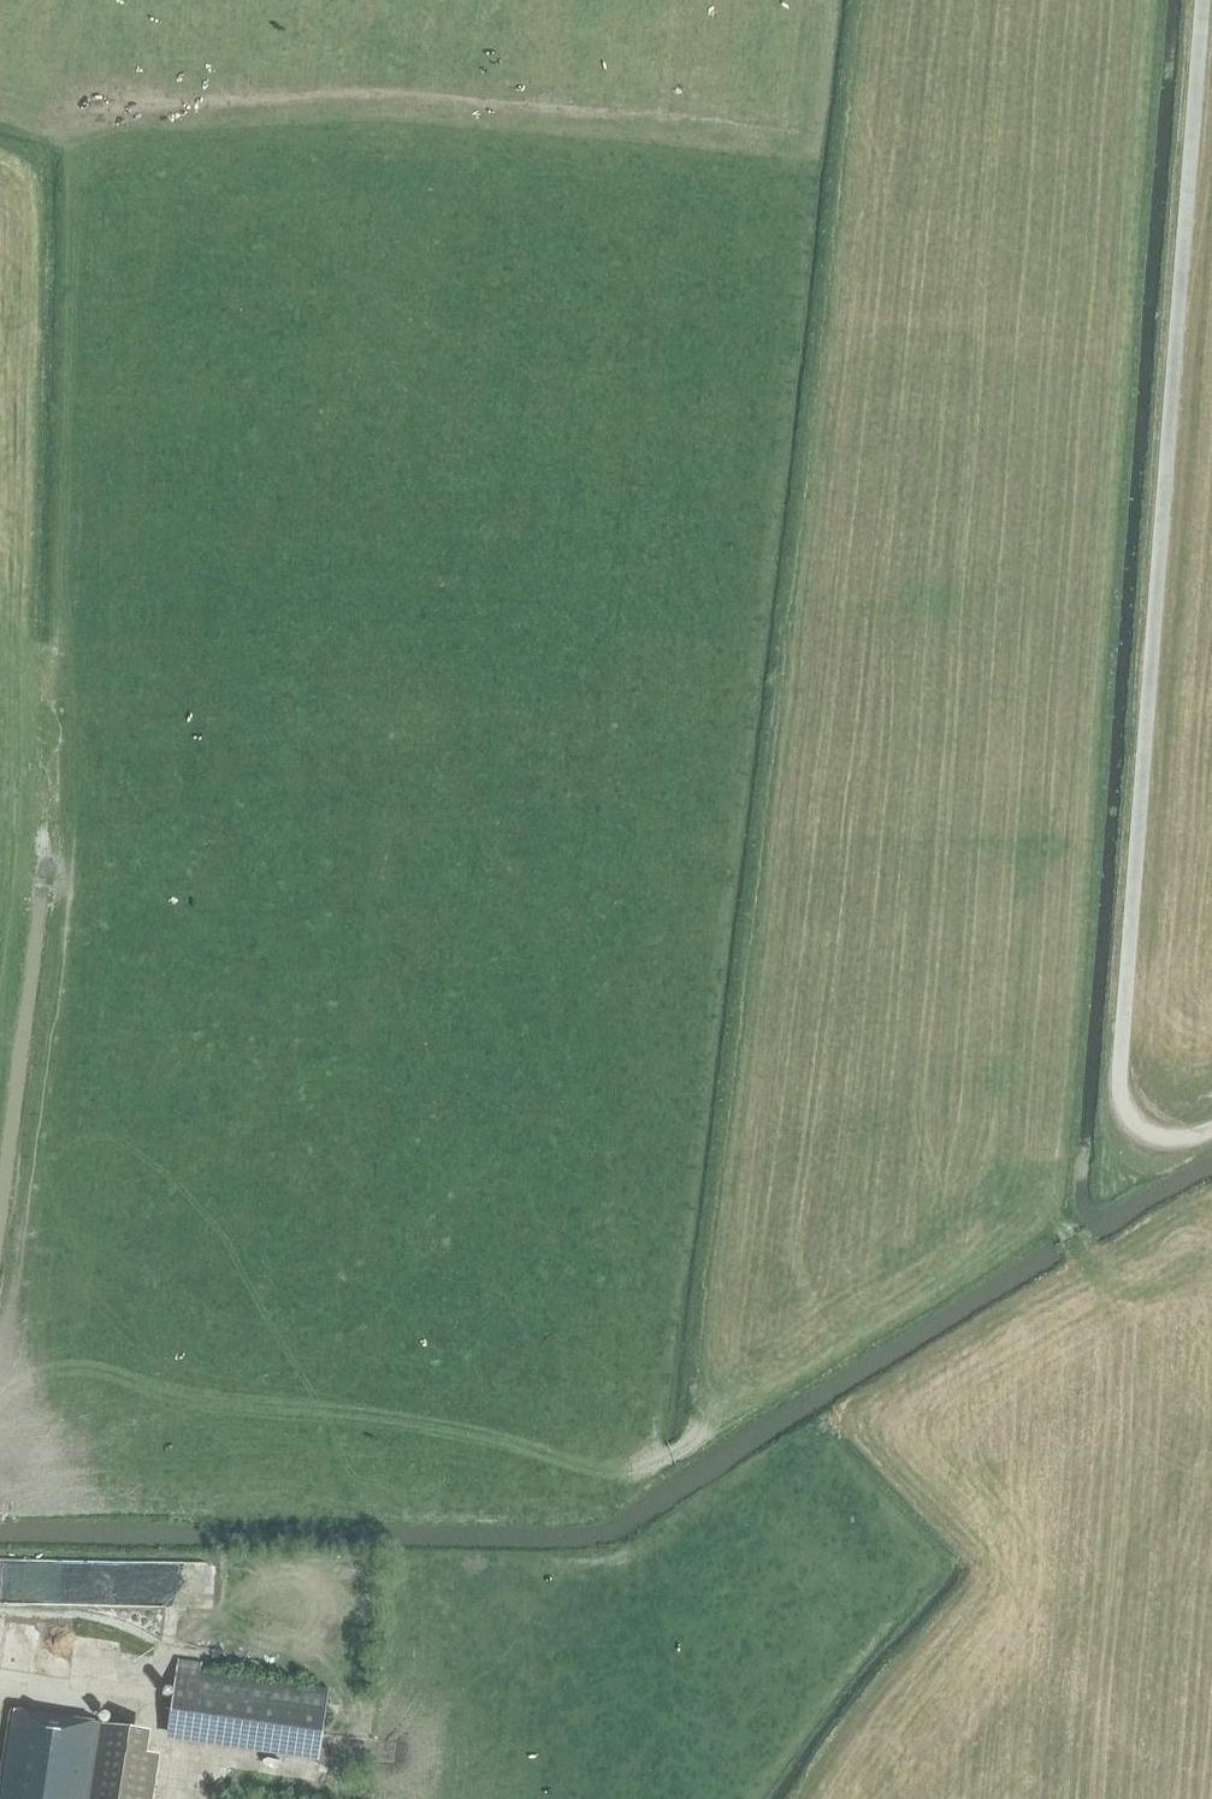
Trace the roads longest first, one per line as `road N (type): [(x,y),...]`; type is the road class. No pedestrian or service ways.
road 1 (track): [(1211,1126),(1182,1136),(1150,1131),(1125,1109),(1117,1076),(1204,0)]

